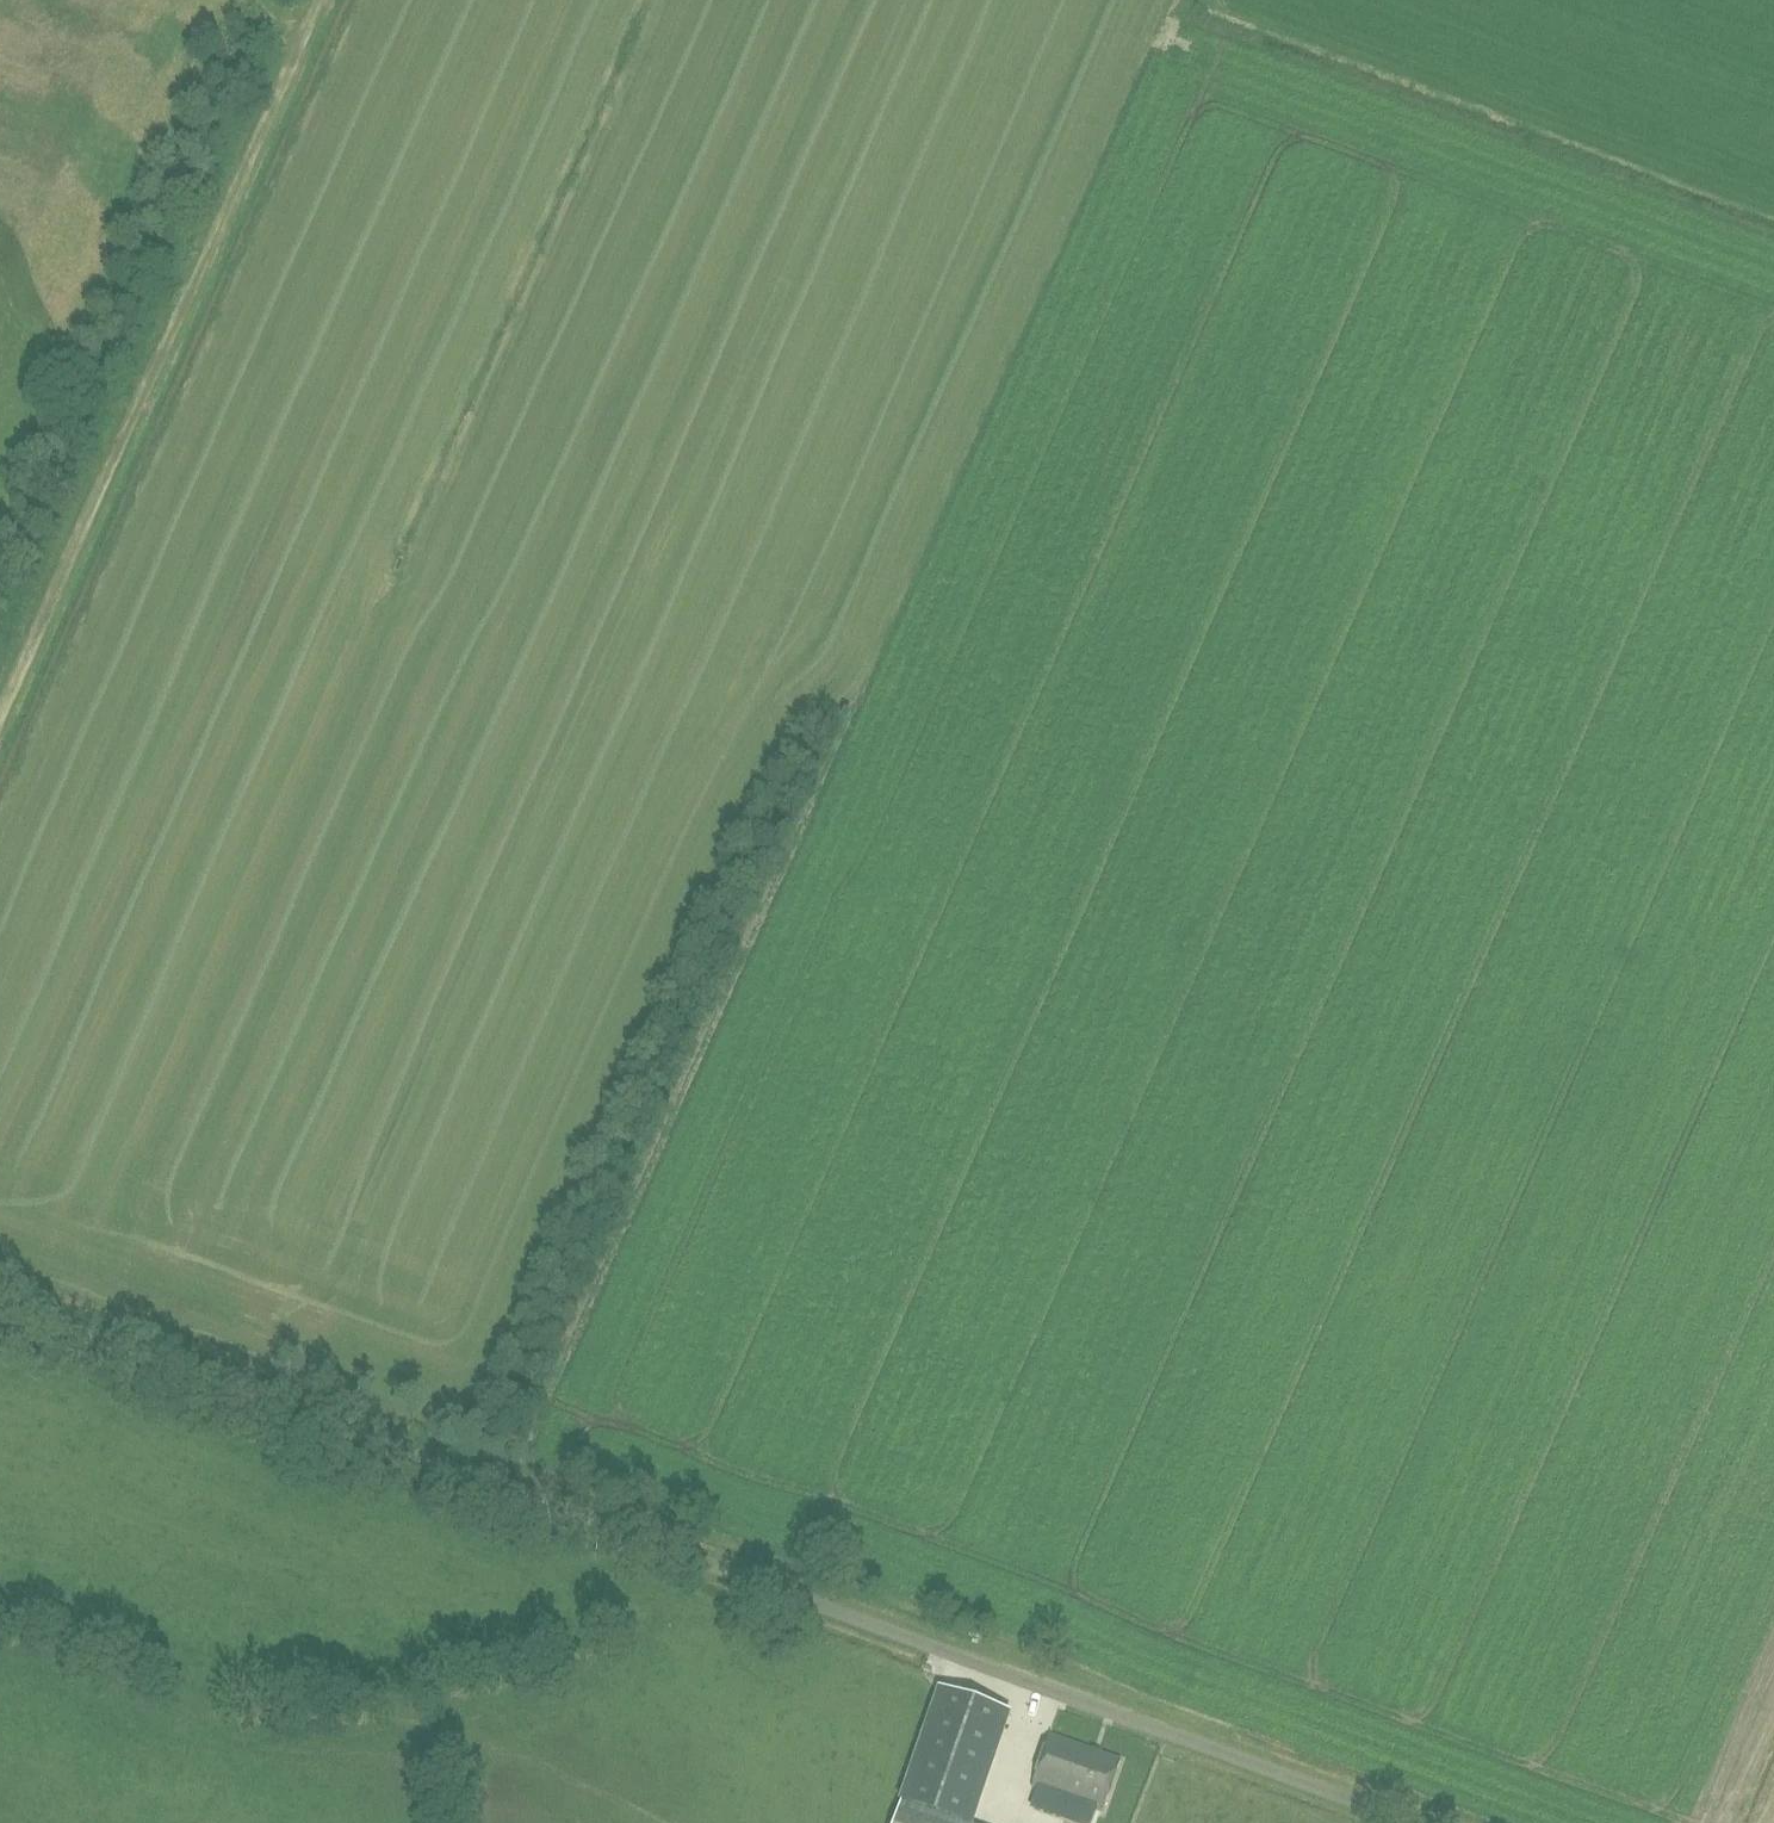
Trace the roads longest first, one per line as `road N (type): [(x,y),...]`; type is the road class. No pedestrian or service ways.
road 1 (unclassified): [(1415,1822),(0,1305)]
road 2 (track): [(0,710),(316,0)]

